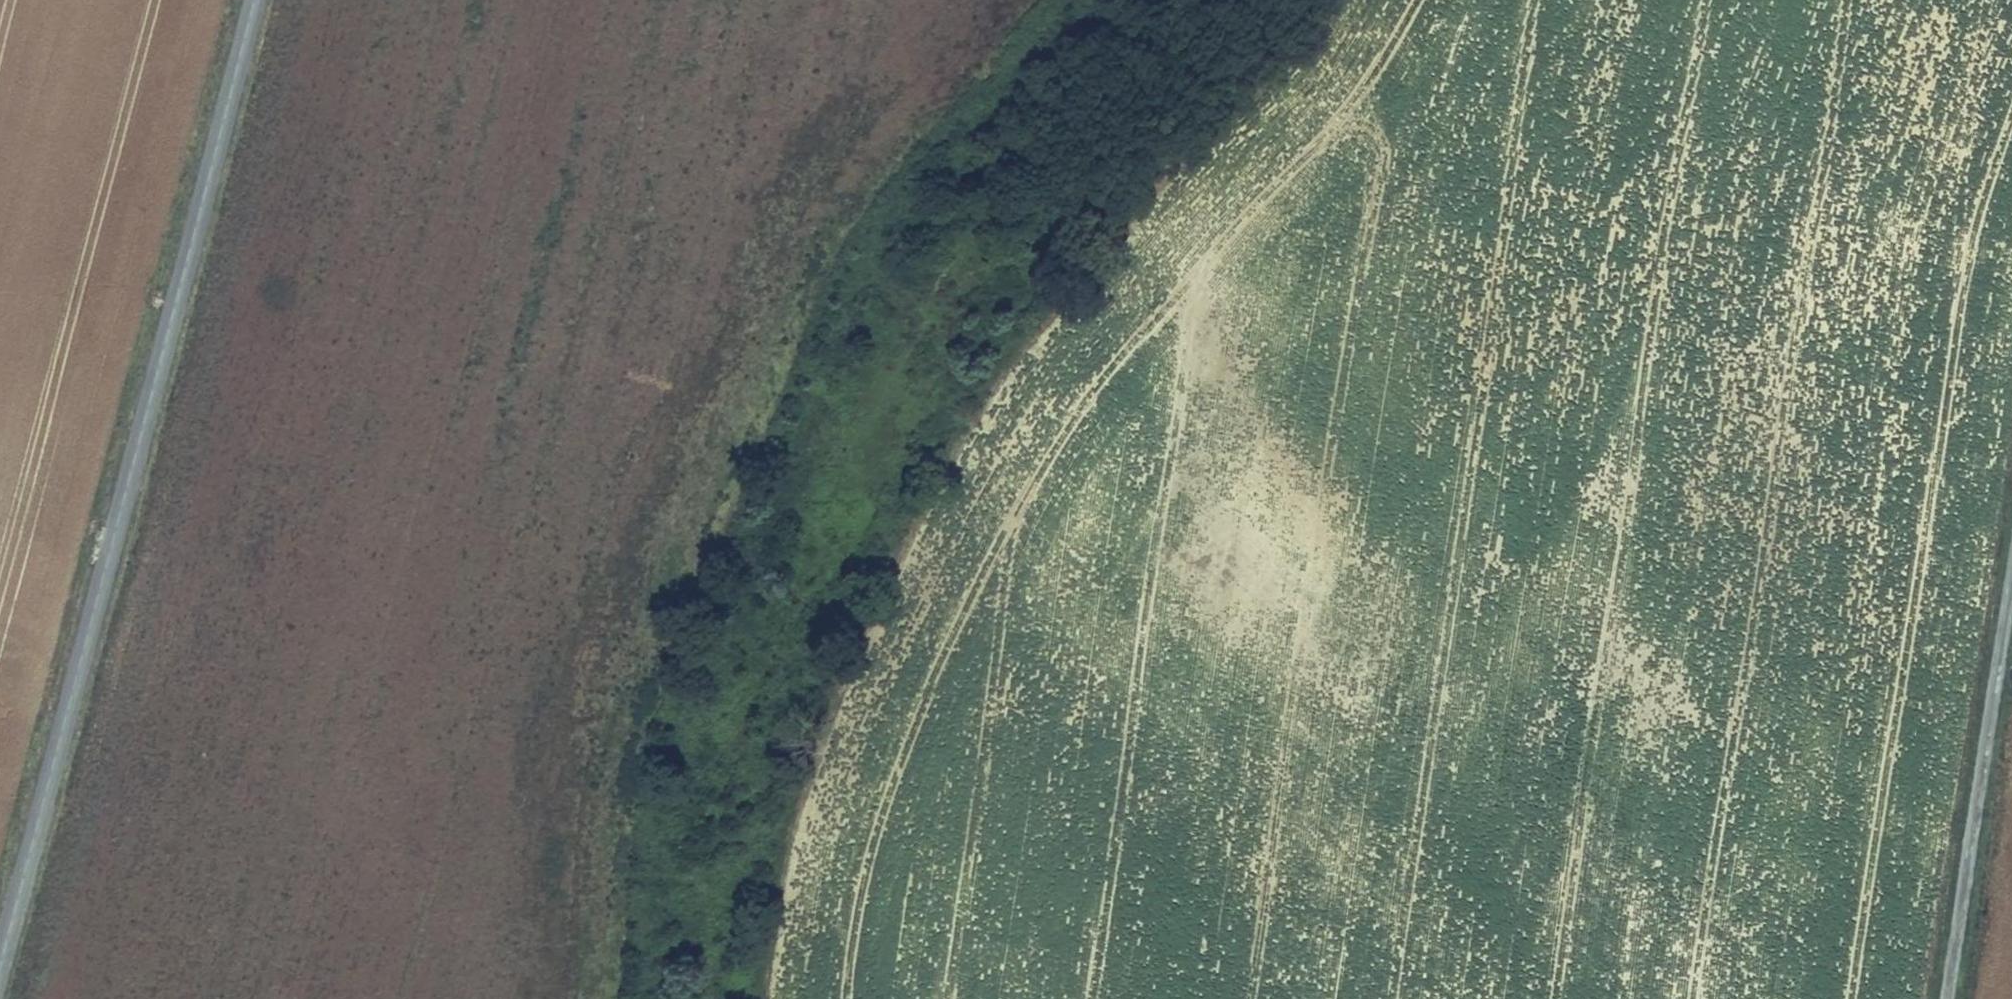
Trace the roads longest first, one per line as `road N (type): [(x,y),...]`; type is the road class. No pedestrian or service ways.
road 1 (tertiary): [(254,0),(0,964)]

